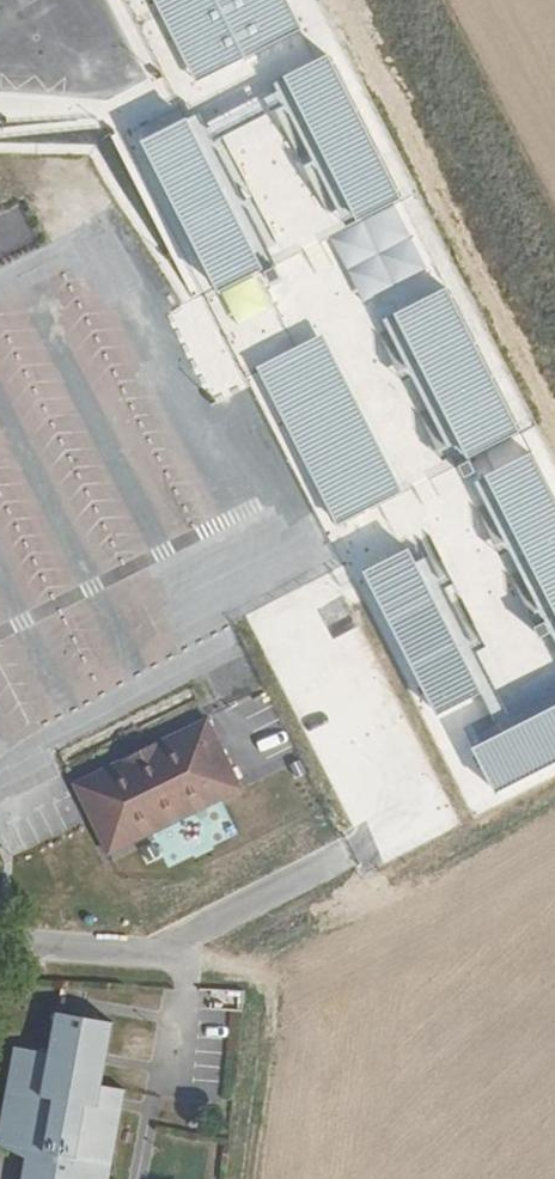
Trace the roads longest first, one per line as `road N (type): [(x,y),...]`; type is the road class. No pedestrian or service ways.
road 1 (unclassified): [(0,938),(205,952),(258,979),(270,1004)]
road 2 (track): [(270,1004),(250,1178)]

